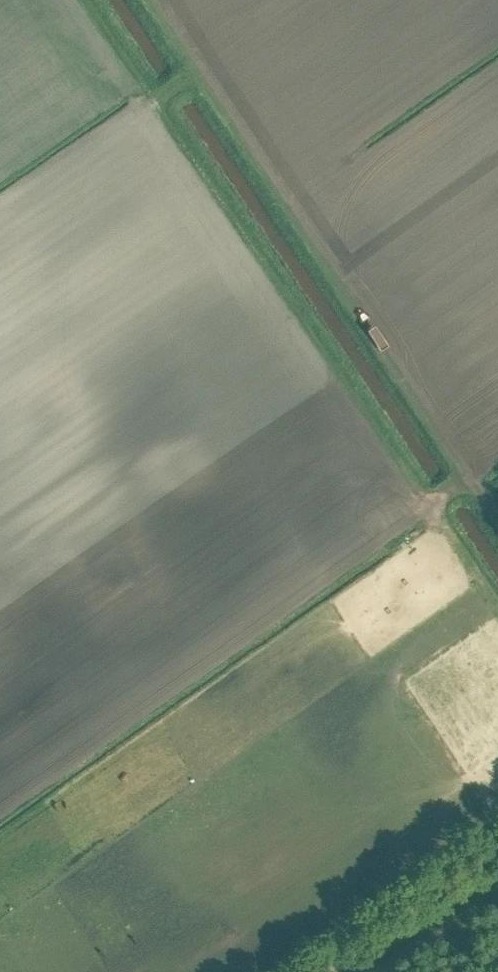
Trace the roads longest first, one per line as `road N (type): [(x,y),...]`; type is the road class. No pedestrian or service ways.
road 1 (track): [(86,0),(497,599)]
road 2 (track): [(145,0),(467,478),(431,504)]
road 3 (track): [(322,971),(497,850)]

